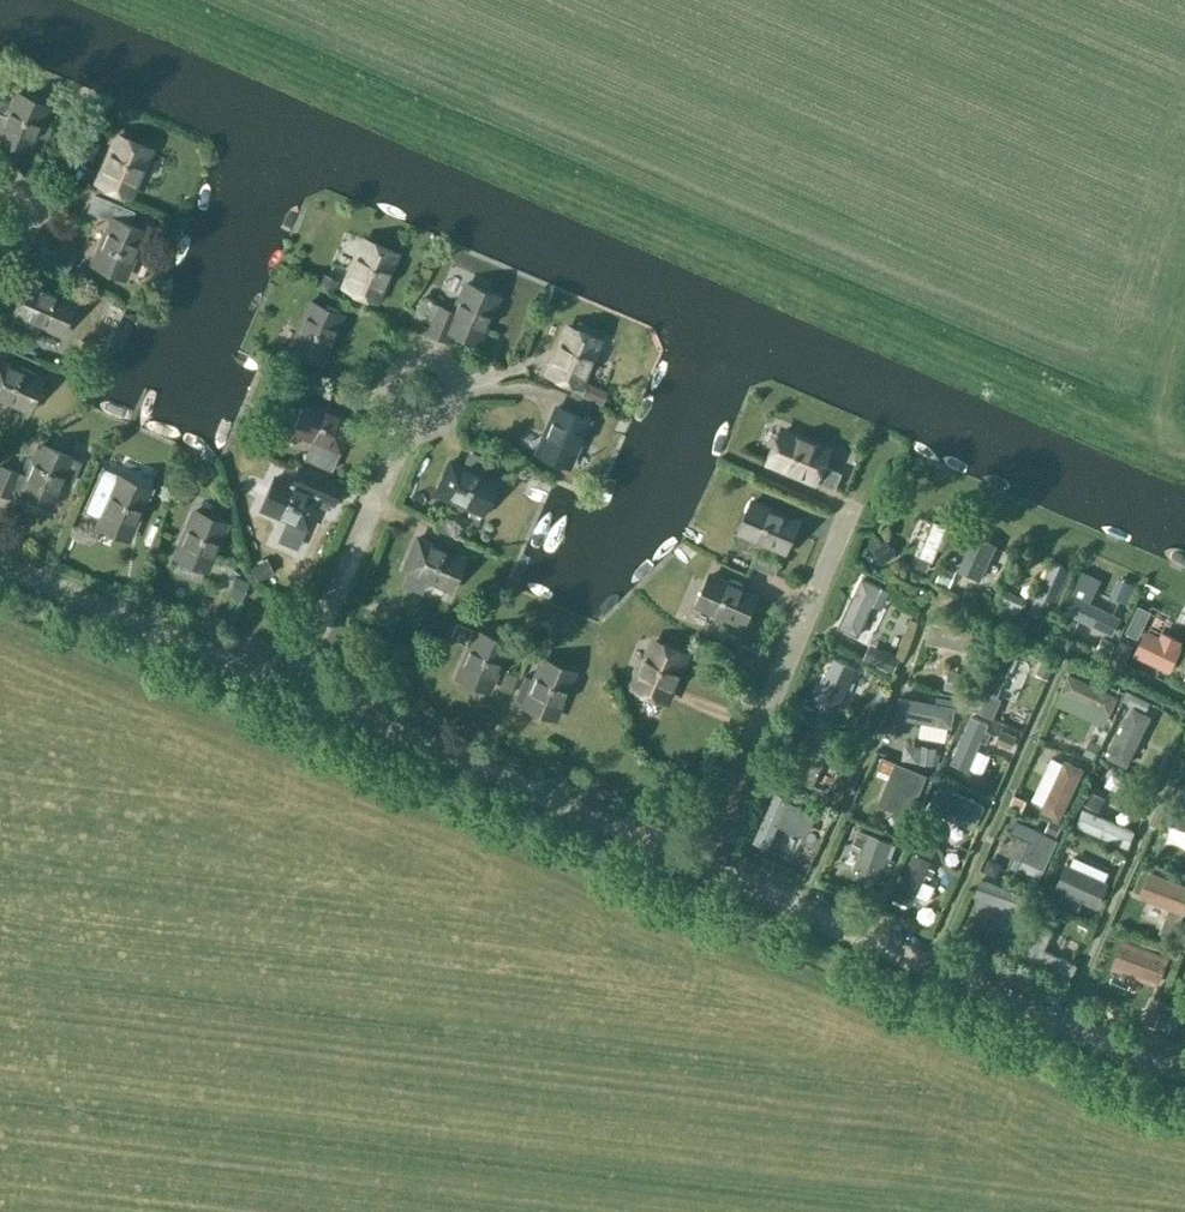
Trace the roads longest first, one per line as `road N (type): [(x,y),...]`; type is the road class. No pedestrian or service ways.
road 1 (residential): [(1184,1064),(705,858)]
road 2 (residential): [(705,858),(298,686)]
road 3 (residential): [(705,858),(849,506)]
road 4 (residential): [(298,686),(0,560)]
road 5 (residential): [(298,686),(404,432)]
road 6 (residential): [(404,432),(385,396),(407,360),(433,360),(453,377),(451,403),(442,420),(427,425)]

